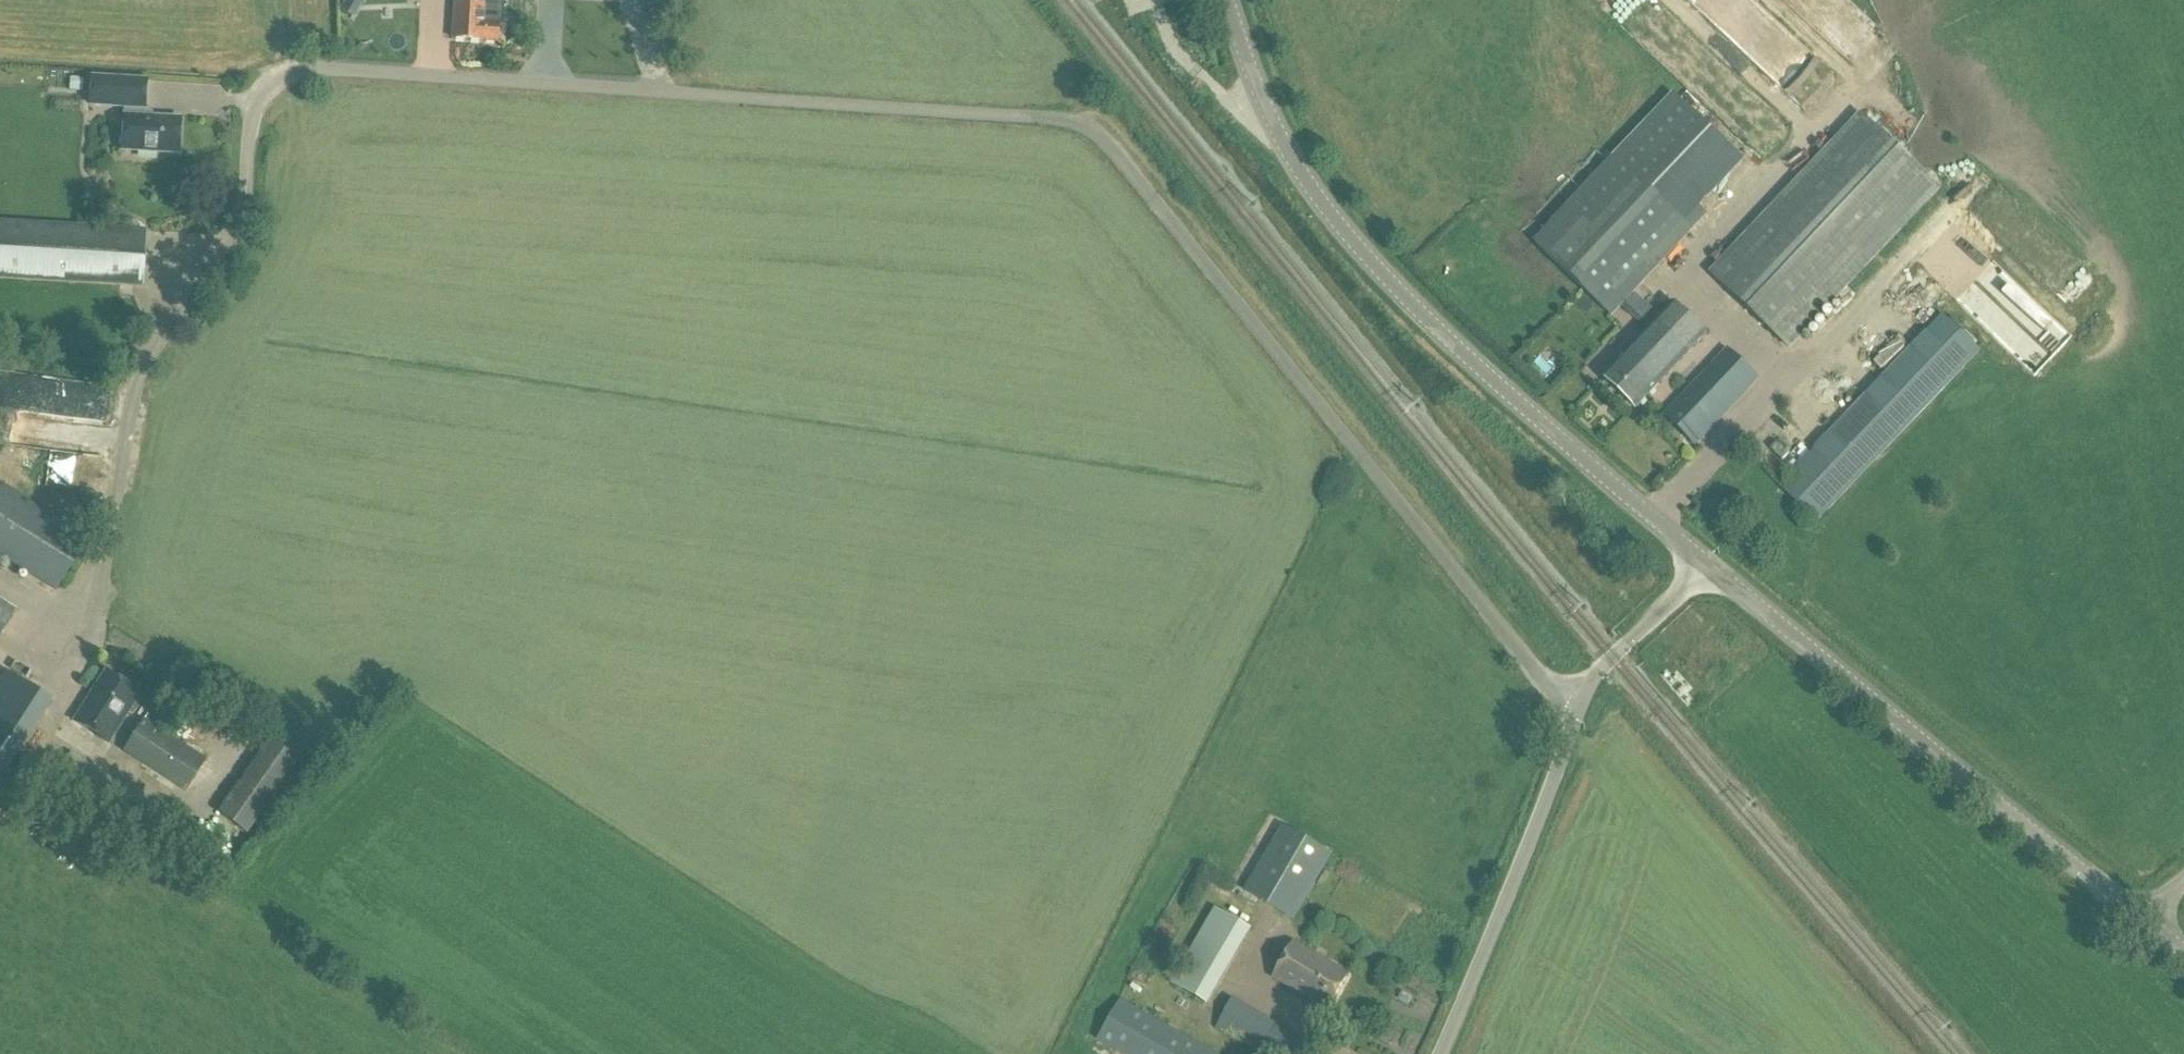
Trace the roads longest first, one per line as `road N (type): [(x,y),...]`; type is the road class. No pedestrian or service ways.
road 1 (unclassified): [(1577,711),(1555,696),(1109,146),(1067,120),(299,66),(267,86),(251,119),(242,212),(216,270),(156,348),(132,397),(103,599),(55,681)]
road 2 (unclassified): [(1704,569),(1369,256),(1288,152),(1227,0)]
road 3 (unclassified): [(2150,916),(1704,569)]
road 4 (unclassified): [(1437,1053),(1577,711)]
road 5 (unclassified): [(1577,711),(1611,658),(1704,569)]

